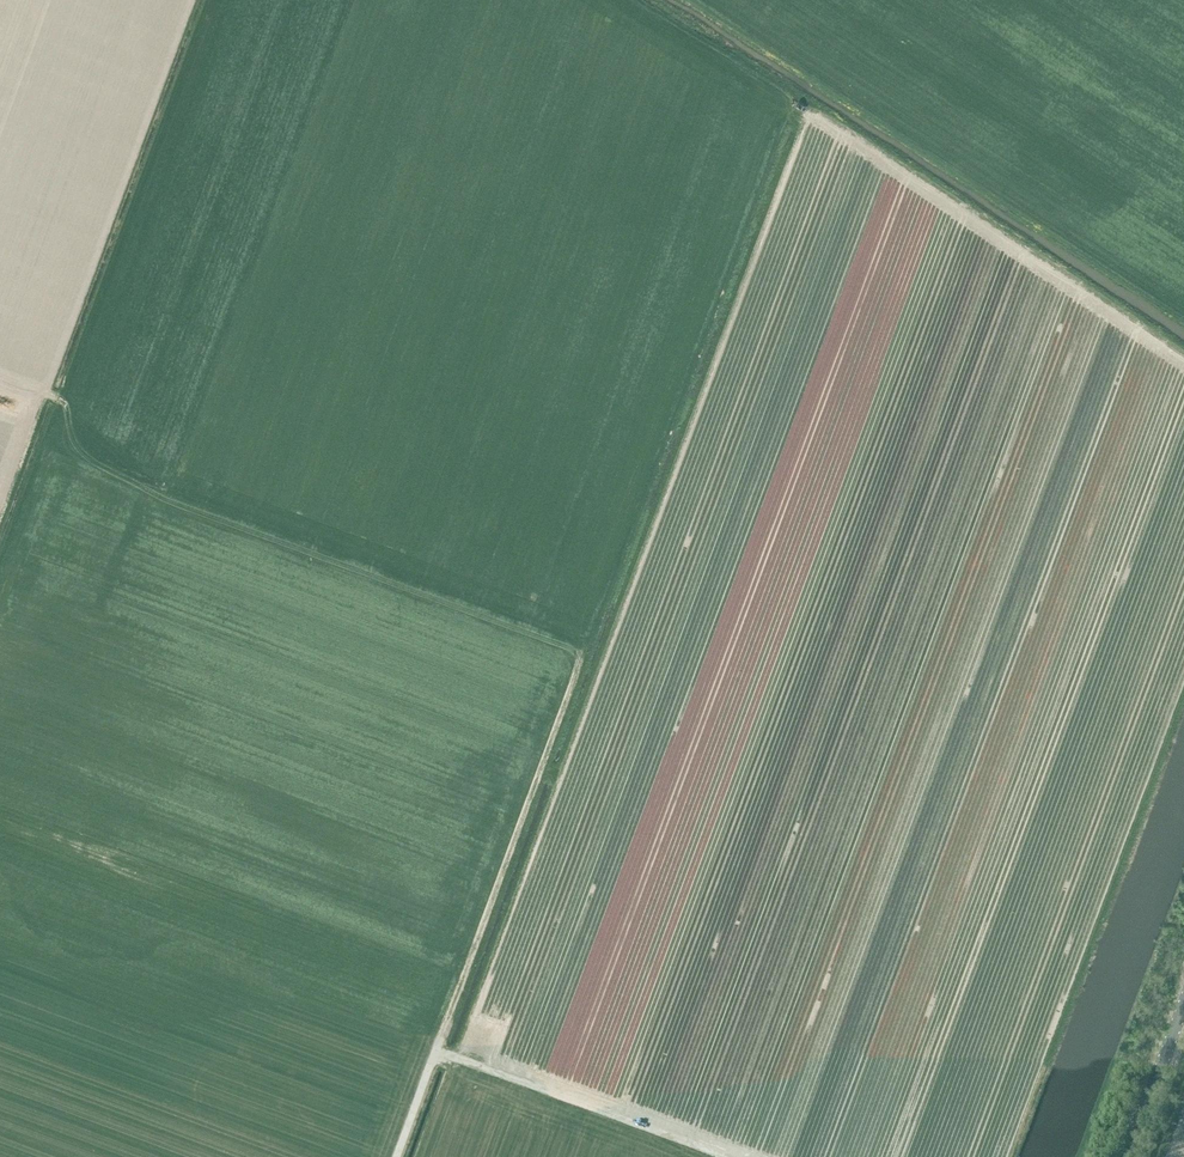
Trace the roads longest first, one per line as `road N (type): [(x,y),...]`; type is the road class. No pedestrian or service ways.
road 1 (track): [(399,1156),(648,484)]
road 2 (unclassified): [(1128,1156),(1183,1004)]

